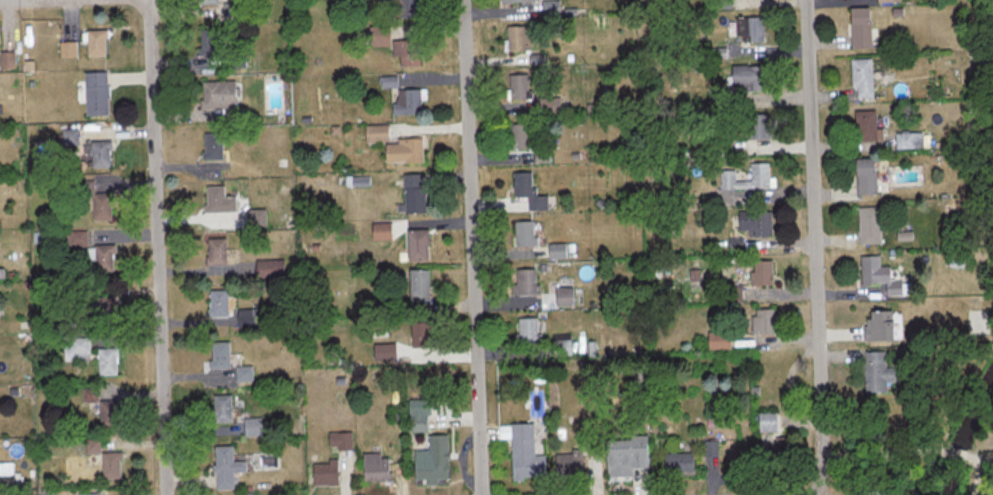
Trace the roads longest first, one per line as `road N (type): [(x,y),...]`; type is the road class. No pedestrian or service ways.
road 1 (residential): [(483,494),(464,0)]
road 2 (residential): [(167,494),(148,0)]
road 3 (residential): [(823,480),(807,0)]

